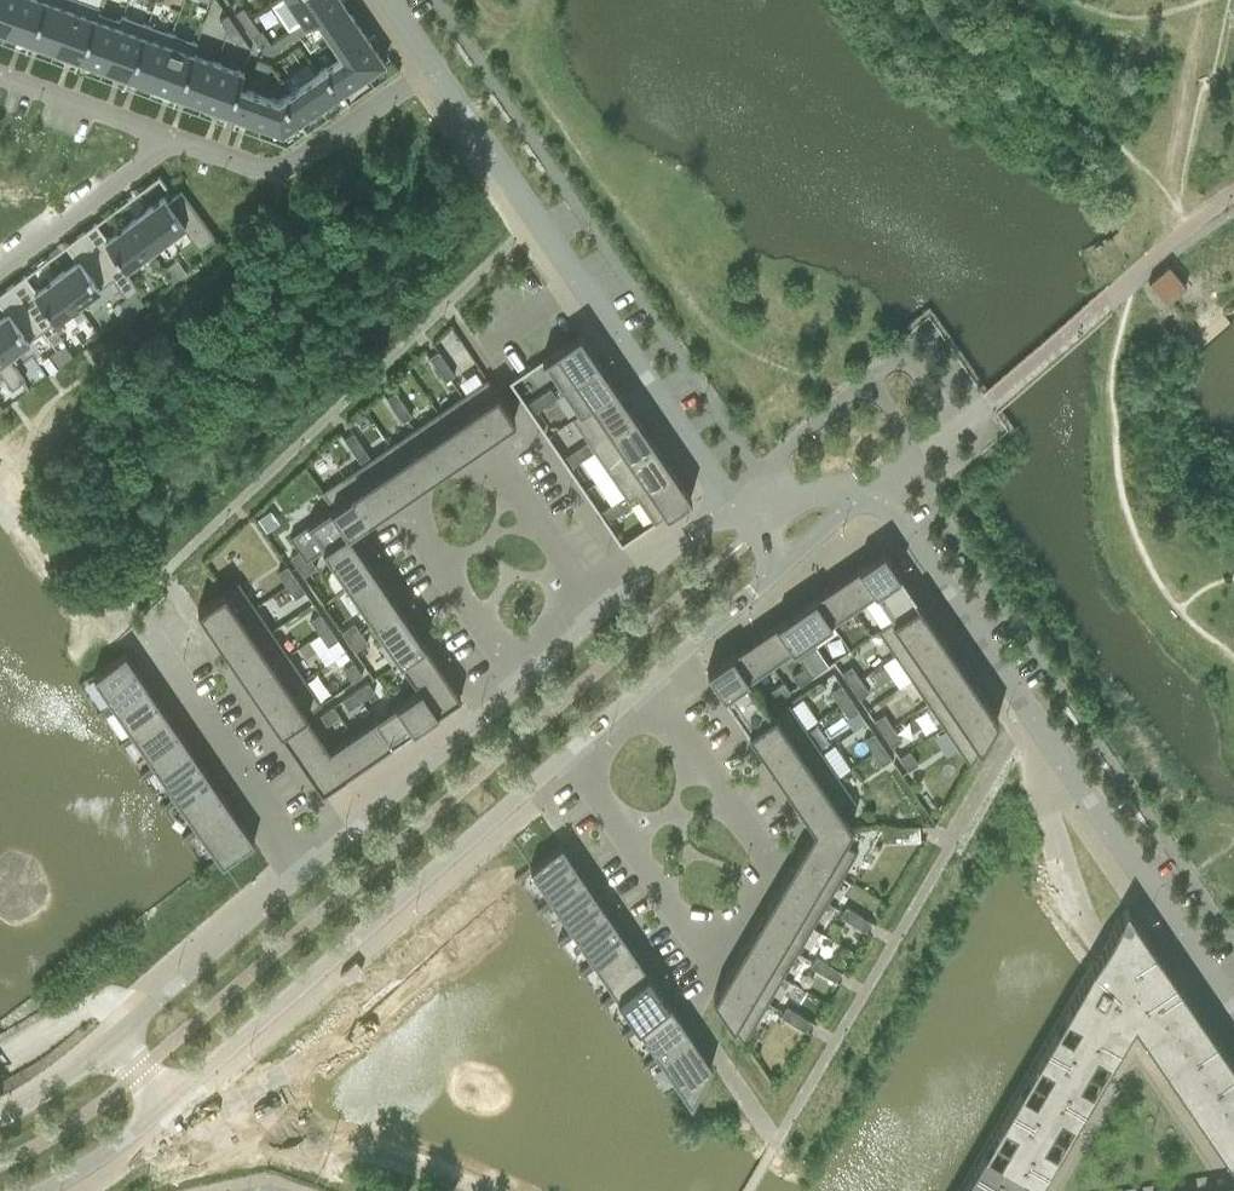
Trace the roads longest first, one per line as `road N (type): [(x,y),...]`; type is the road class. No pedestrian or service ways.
road 1 (unclassified): [(720,515),(111,1043)]
road 2 (unclassified): [(163,1104),(767,585)]
road 3 (unclassified): [(874,492),(1233,1014)]
road 4 (residential): [(755,484),(448,56)]
road 5 (residential): [(448,56),(289,173),(267,175),(177,141)]
road 6 (residential): [(0,271),(177,141)]
road 7 (residential): [(177,141),(0,77)]
road 8 (unclassified): [(42,1190),(88,1166),(163,1104)]
road 9 (unclassified): [(990,400),(874,492)]
road 10 (unclassified): [(767,585),(874,492)]
road 11 (unclassified): [(111,1043),(47,1093),(0,1115)]
road 12 (unclassified): [(874,492),(798,497),(755,484)]

